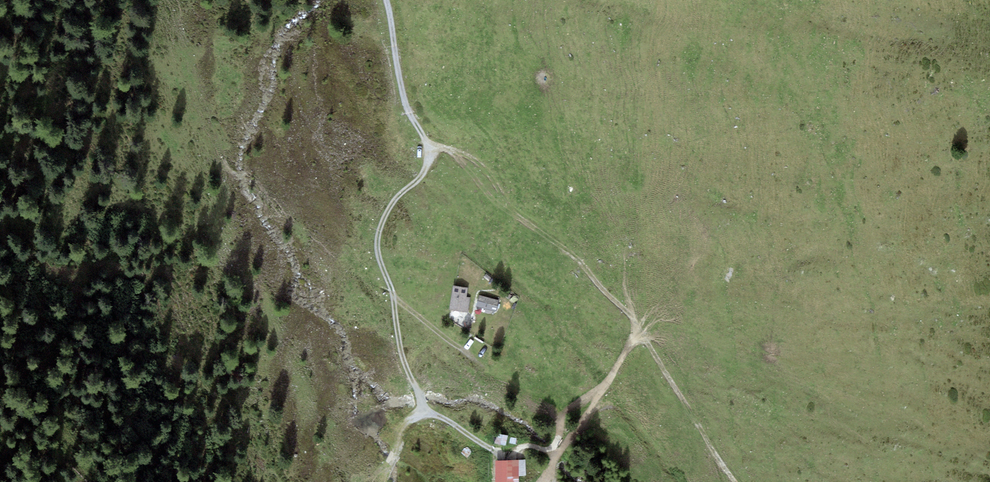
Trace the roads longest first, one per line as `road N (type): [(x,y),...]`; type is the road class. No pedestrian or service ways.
road 1 (track): [(434,148),(423,174),(397,195),(376,245),(402,356),(424,411),(498,452),(530,443),(558,455),(638,334)]
road 2 (track): [(434,148),(467,156),(494,180),(513,213),(576,257),(638,334)]
road 3 (track): [(638,334),(738,481)]
road 4 (track): [(386,0),(404,103),(434,148)]

